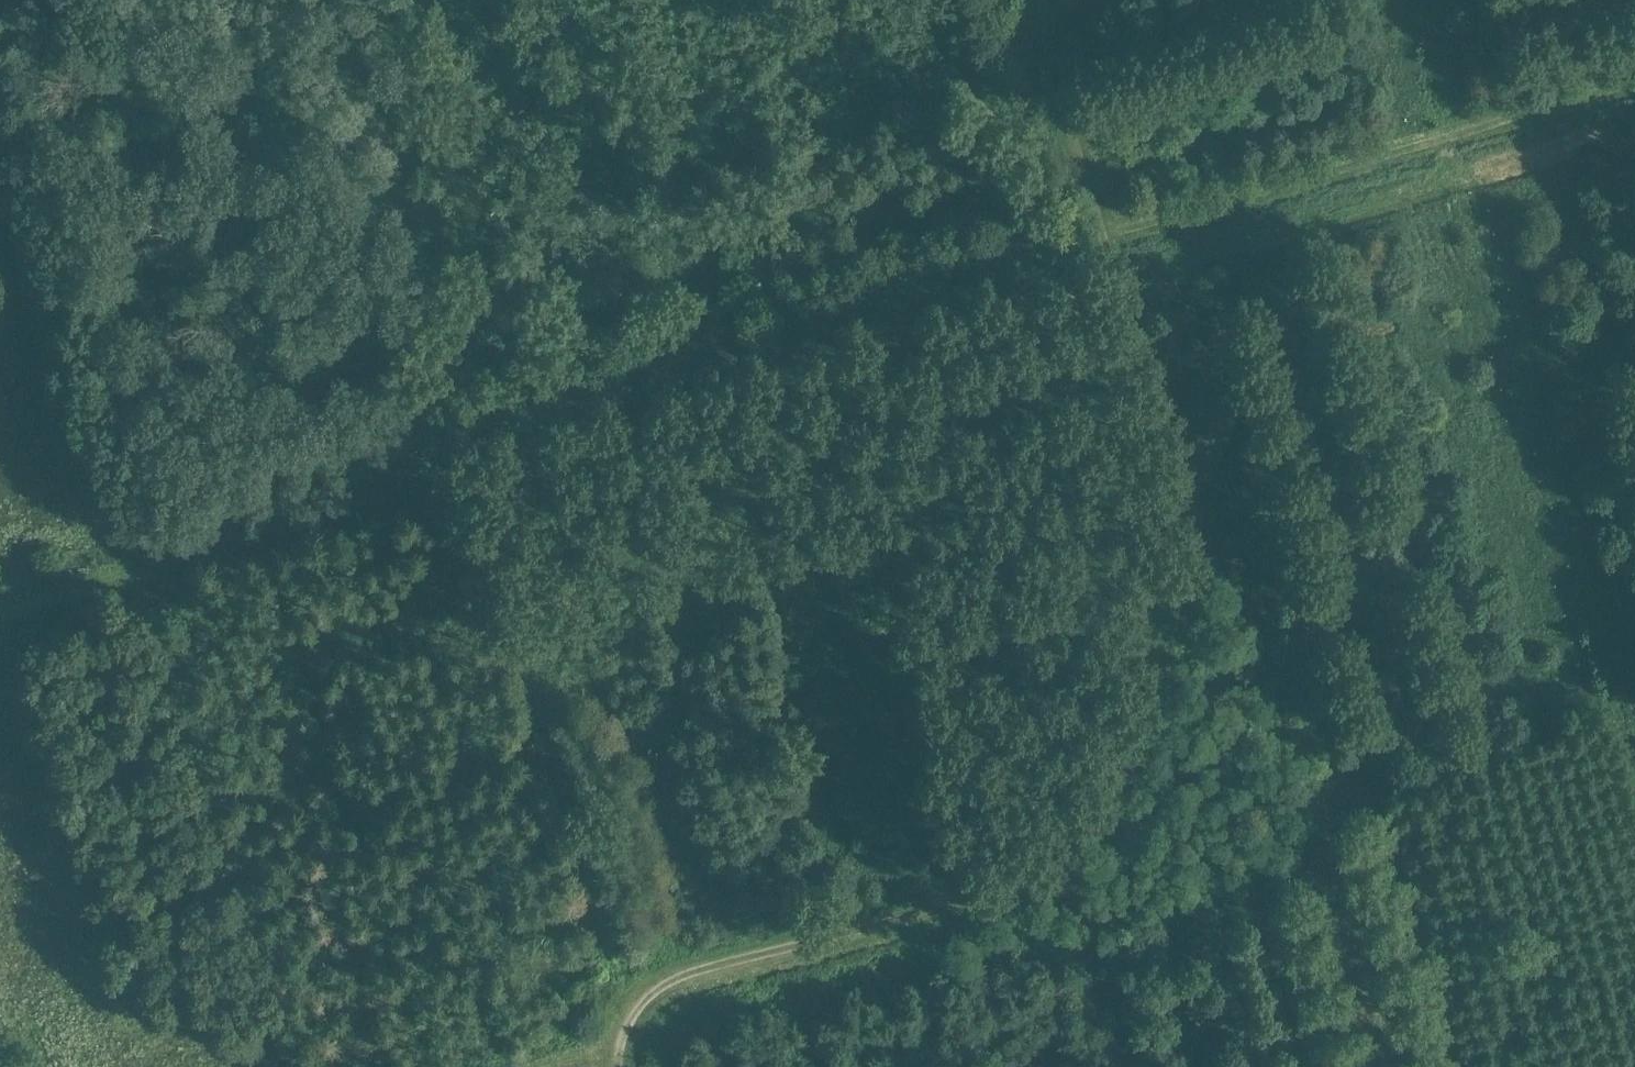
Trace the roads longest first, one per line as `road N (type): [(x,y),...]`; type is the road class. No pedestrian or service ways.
road 1 (track): [(605,1066),(629,1008),(1078,860),(1155,680),(1174,507),(1022,0)]

